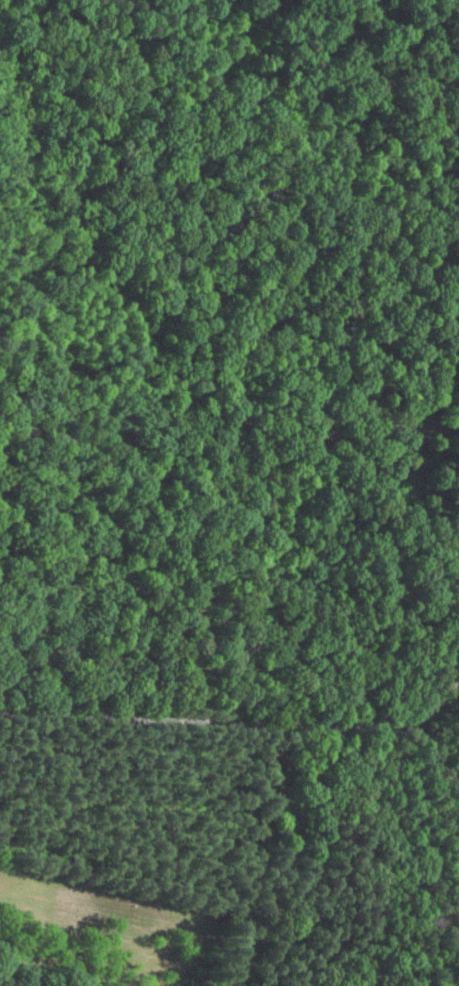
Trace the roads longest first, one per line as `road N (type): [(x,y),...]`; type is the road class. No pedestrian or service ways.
road 1 (track): [(0,712),(369,728),(413,719),(458,687)]

